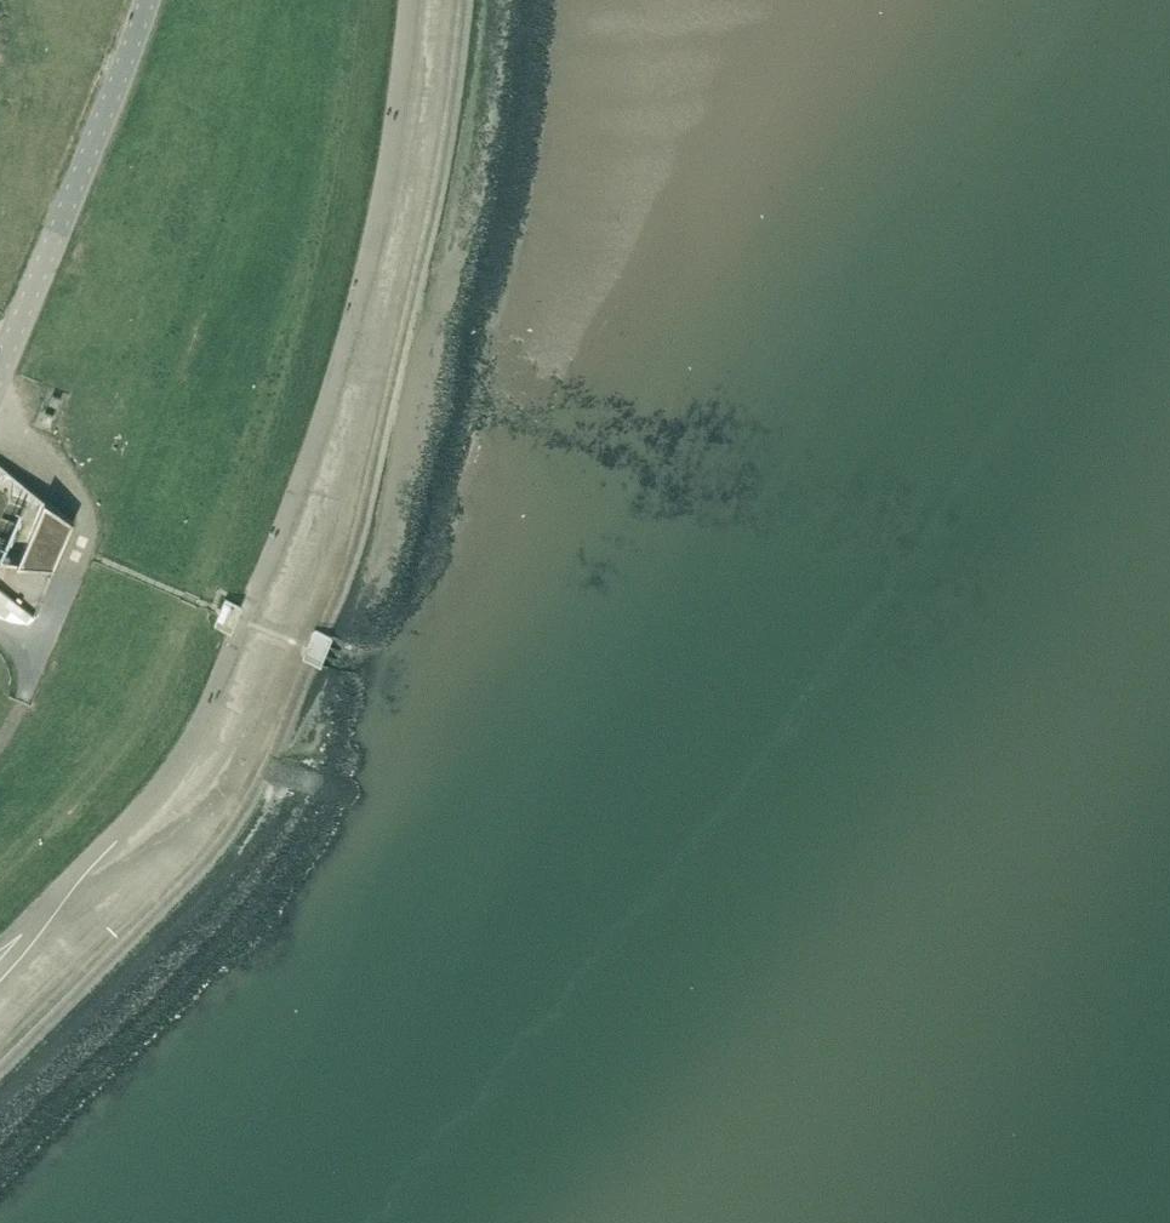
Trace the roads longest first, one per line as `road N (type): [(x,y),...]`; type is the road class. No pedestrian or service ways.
road 1 (tertiary): [(0,372),(149,0)]
road 2 (track): [(0,630),(22,646),(29,665),(27,693),(0,743)]

